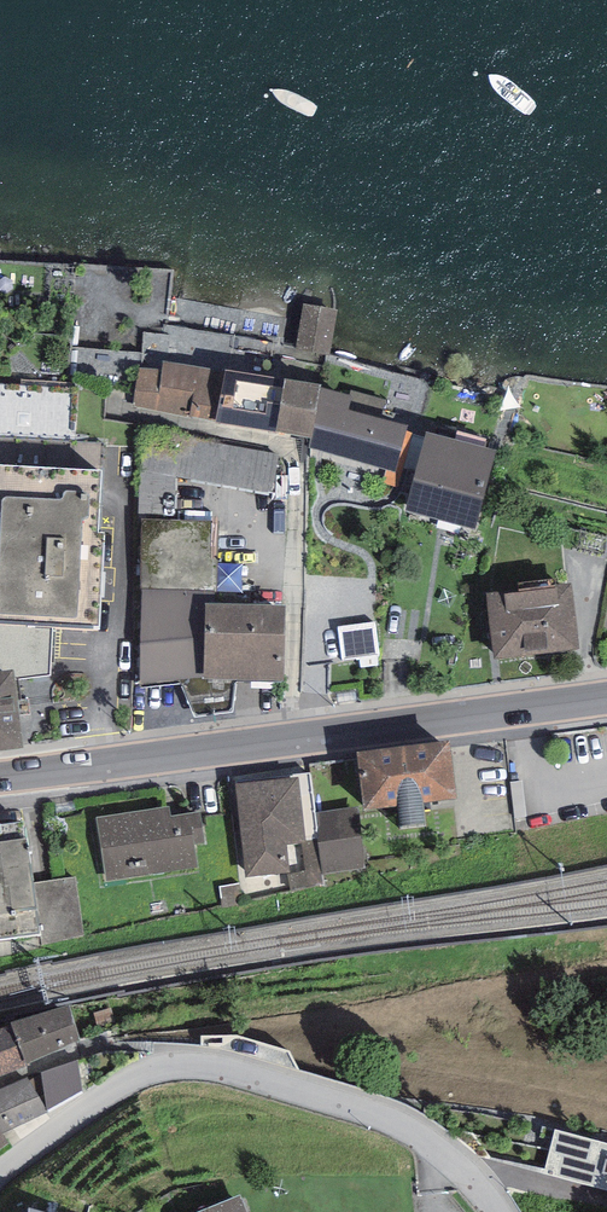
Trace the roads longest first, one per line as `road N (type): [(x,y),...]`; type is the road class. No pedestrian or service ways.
road 1 (secondary): [(0,775),(606,696)]
road 2 (unclassified): [(0,1181),(137,1077),(199,1062),(377,1109),(422,1131),(498,1211)]

